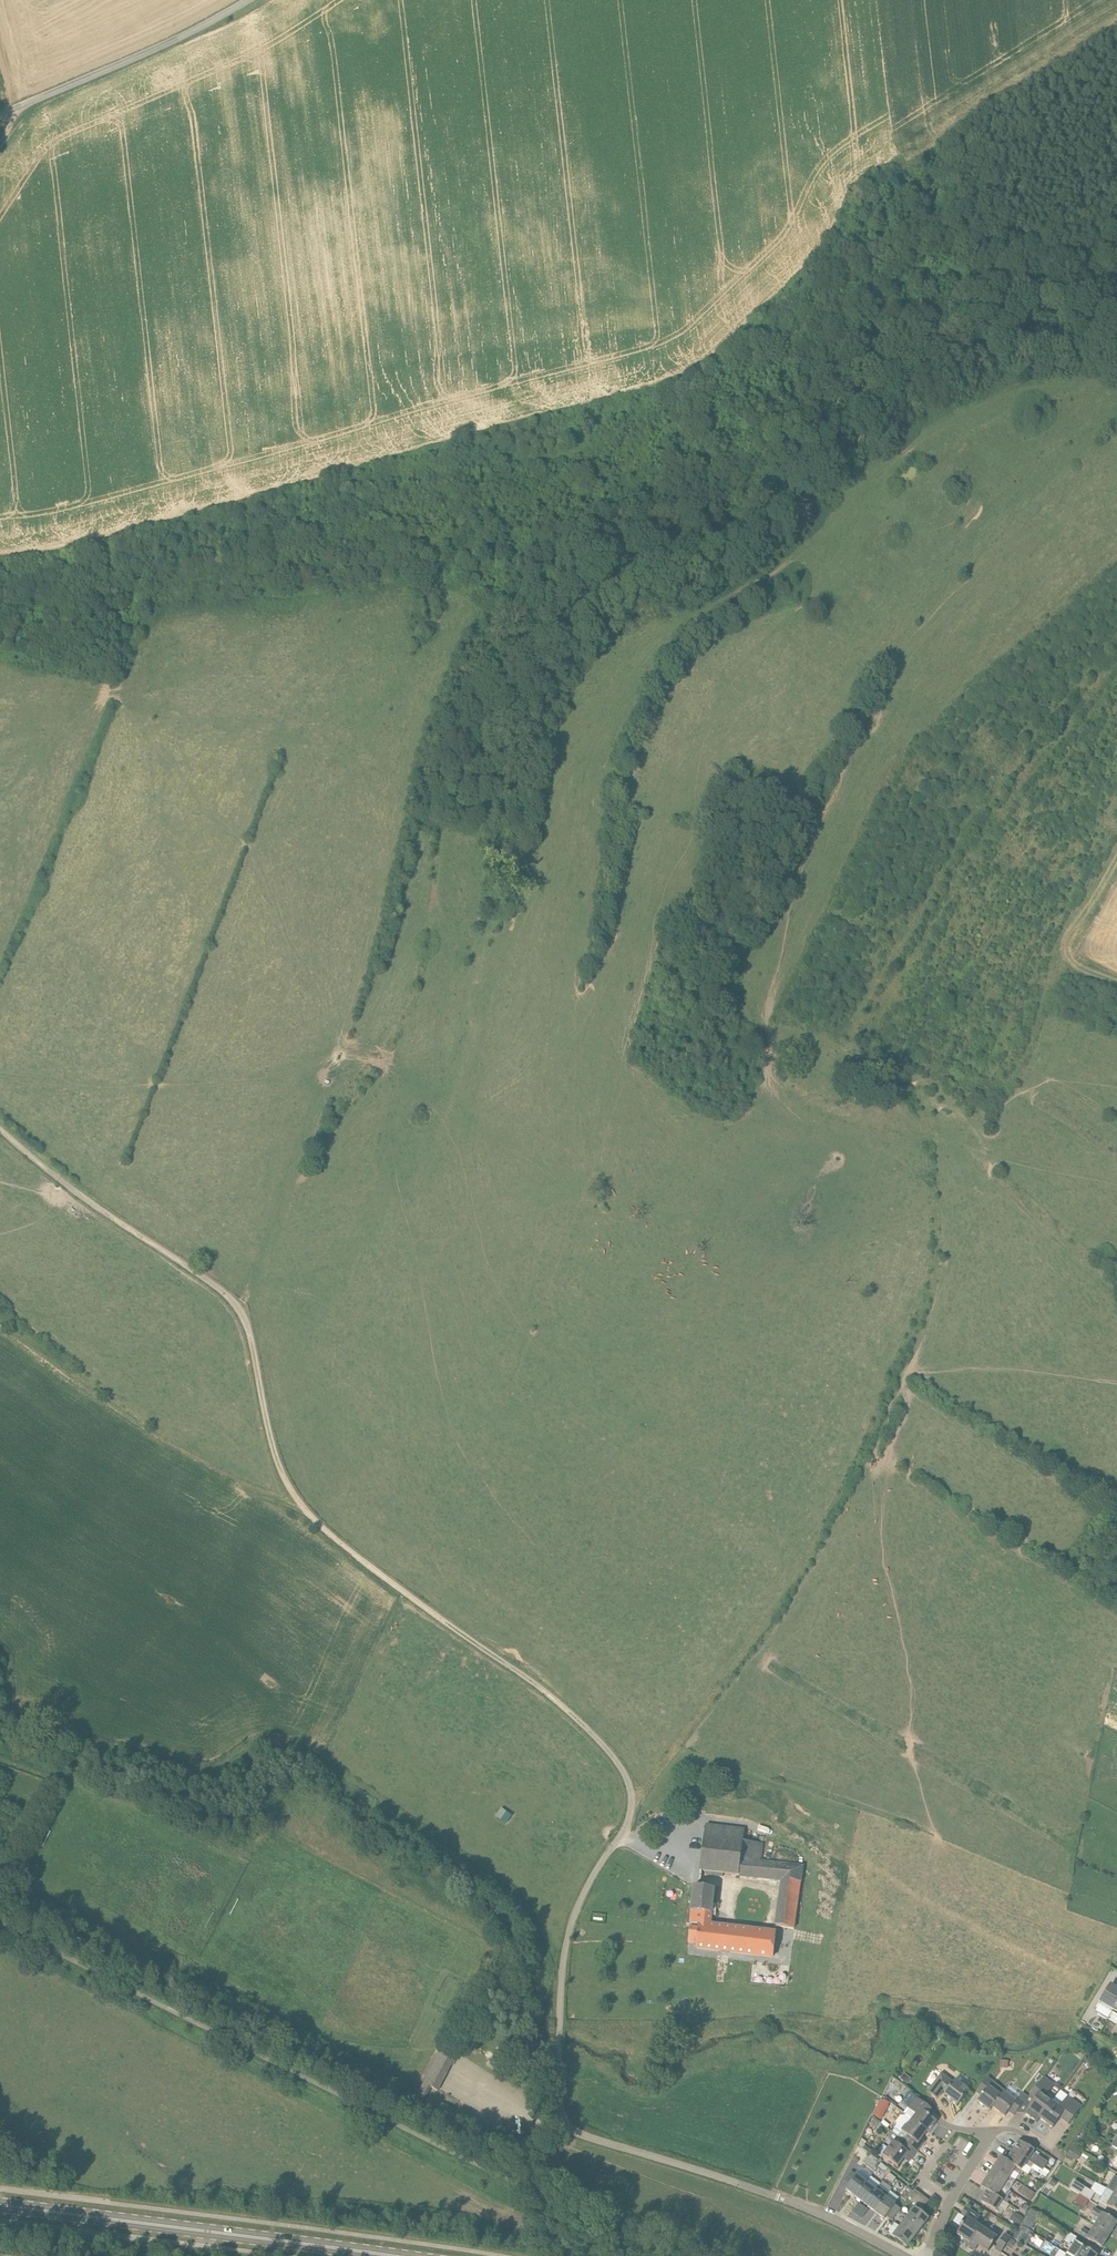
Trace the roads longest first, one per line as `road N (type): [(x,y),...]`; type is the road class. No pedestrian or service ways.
road 1 (unclassified): [(903,2255),(792,2201),(567,2125),(559,2084),(567,1943),(588,1884),(627,1823),(624,1773),(546,1692),(365,1562),(298,1501),(276,1457),(247,1325),(226,1294),(0,1128)]
road 2 (track): [(866,1020),(866,1050),(916,1110),(927,1139),(934,1238),(927,1297),(874,1432),(799,1577),(630,1808)]
road 3 (primary): [(395,2255),(0,2205)]
road 4 (unclassified): [(20,105),(247,0)]

